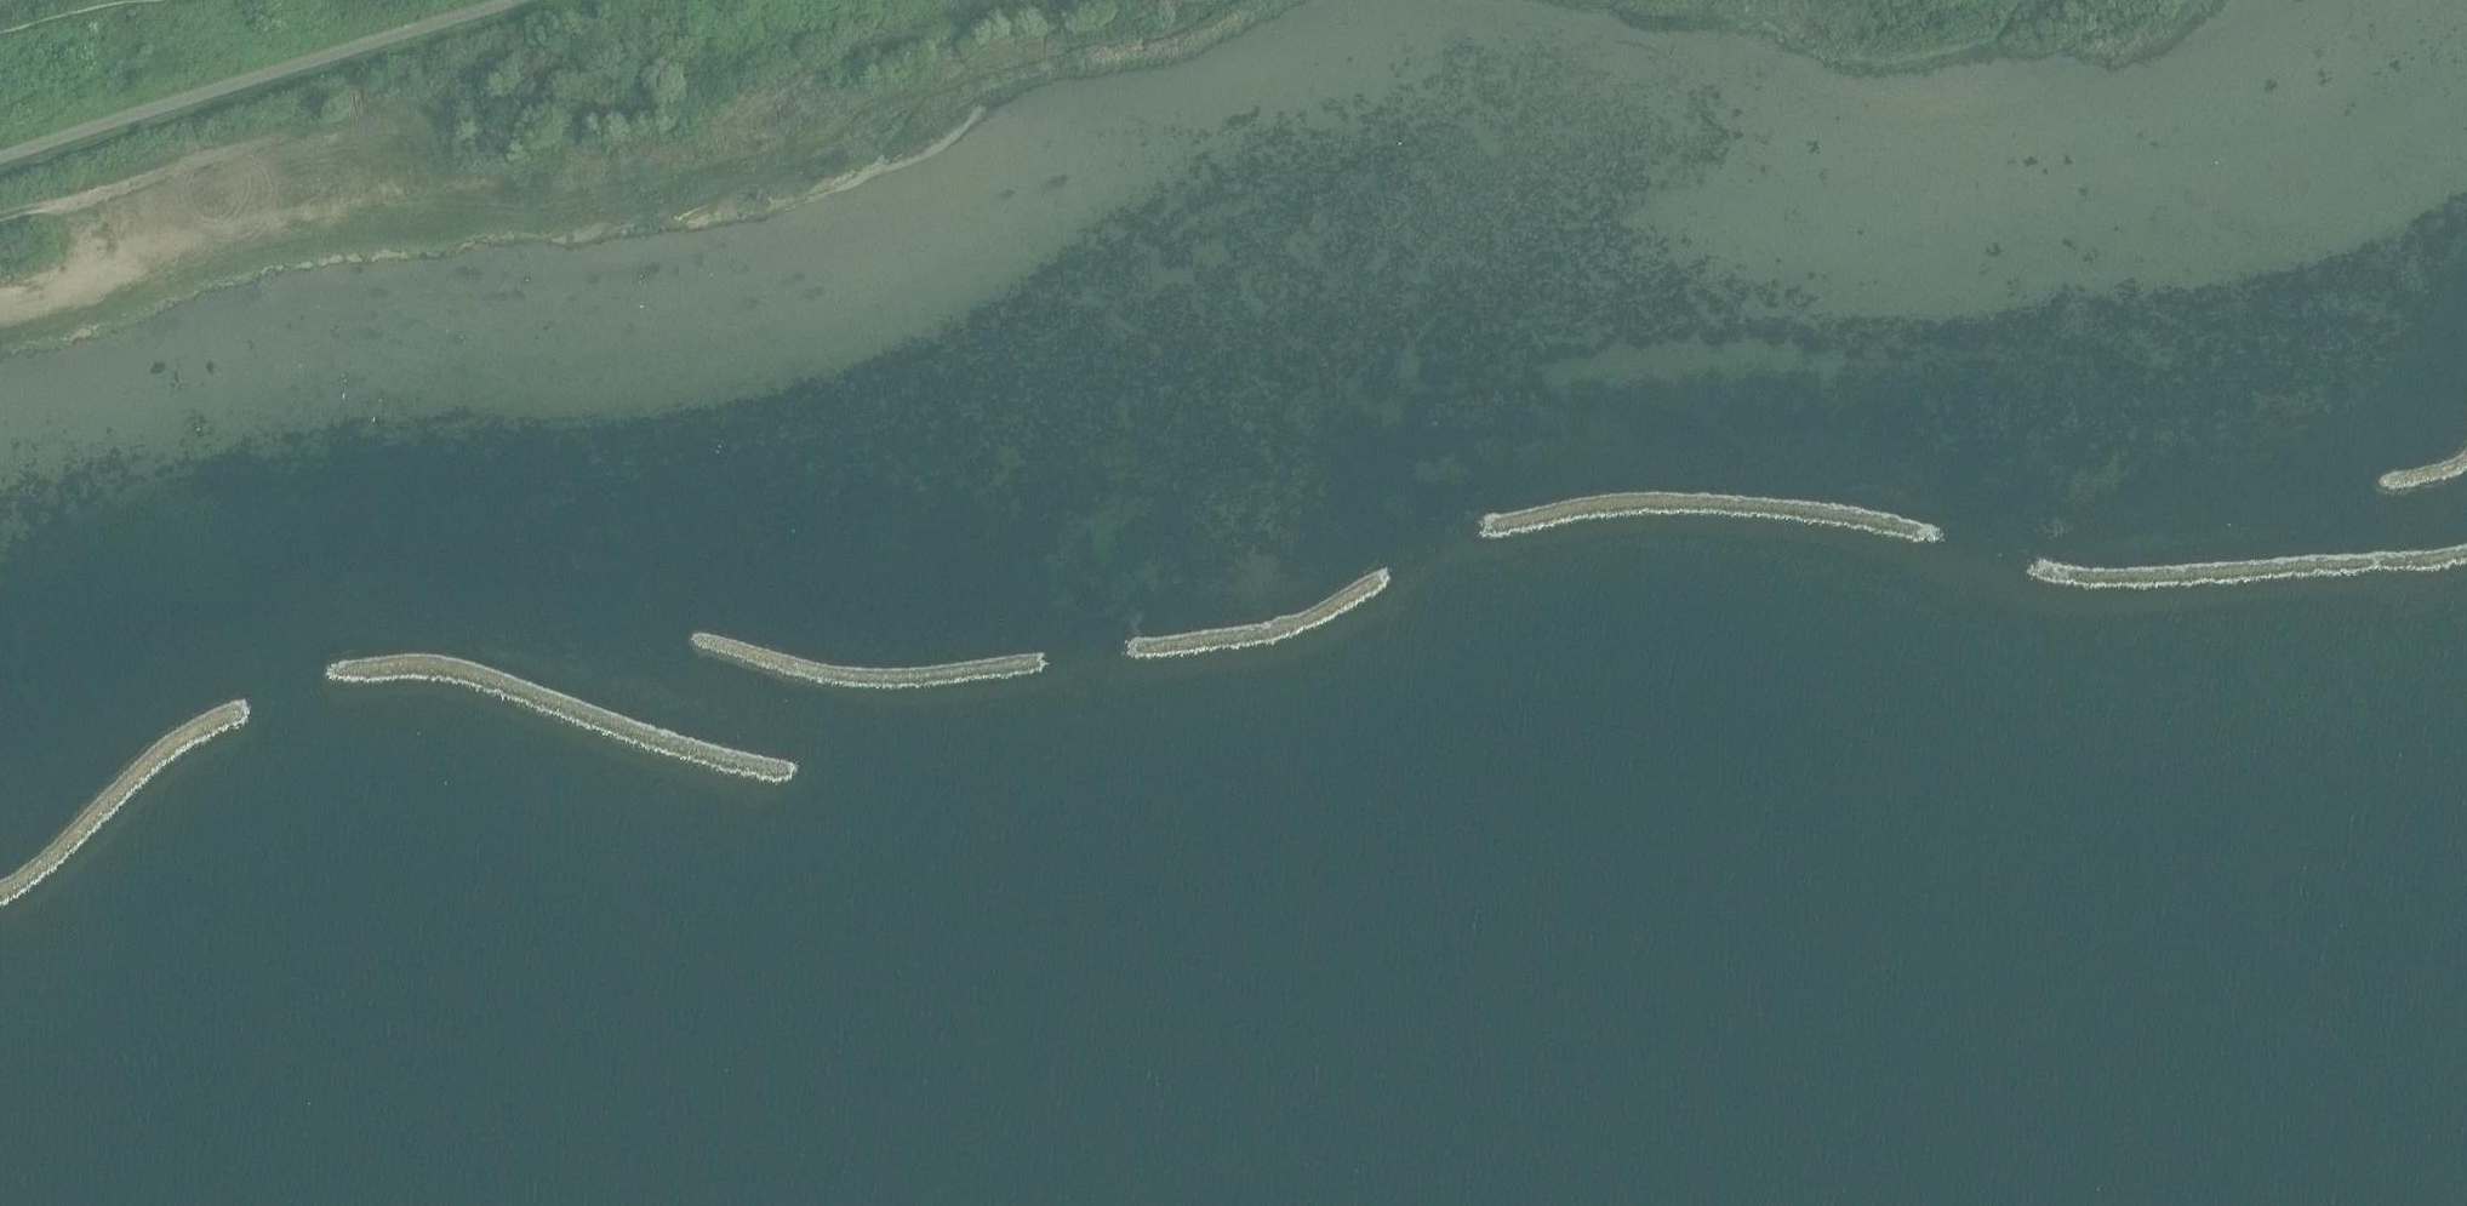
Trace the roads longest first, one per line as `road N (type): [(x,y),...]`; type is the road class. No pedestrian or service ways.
road 1 (track): [(0,220),(404,105)]

